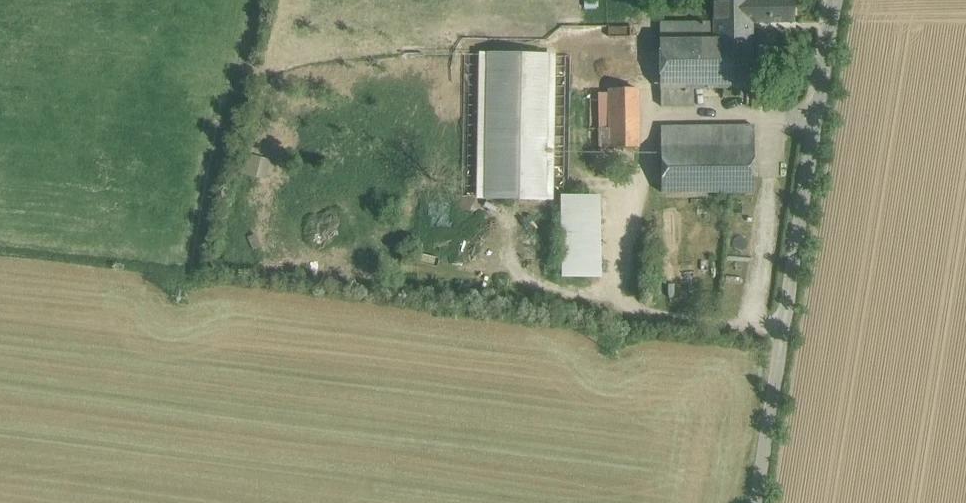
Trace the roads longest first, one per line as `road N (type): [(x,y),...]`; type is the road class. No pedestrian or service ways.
road 1 (track): [(849,0),(769,502)]

